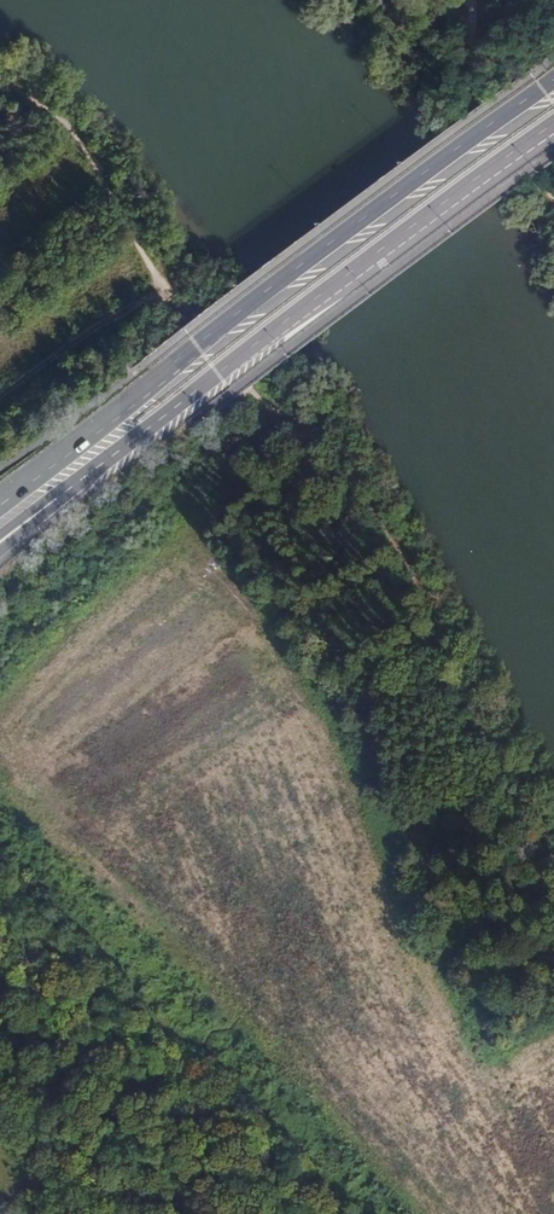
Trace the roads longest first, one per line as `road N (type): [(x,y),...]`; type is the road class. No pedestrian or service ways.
road 1 (primary): [(553,79),(52,456)]
road 2 (track): [(0,791),(186,973),(388,1213)]
road 3 (primary): [(116,453),(553,129)]
road 4 (track): [(265,408),(256,457),(231,485),(0,666)]
road 5 (track): [(0,398),(159,276)]
road 6 (primary): [(0,554),(116,453)]
road 7 (secondary): [(0,535),(116,453)]

